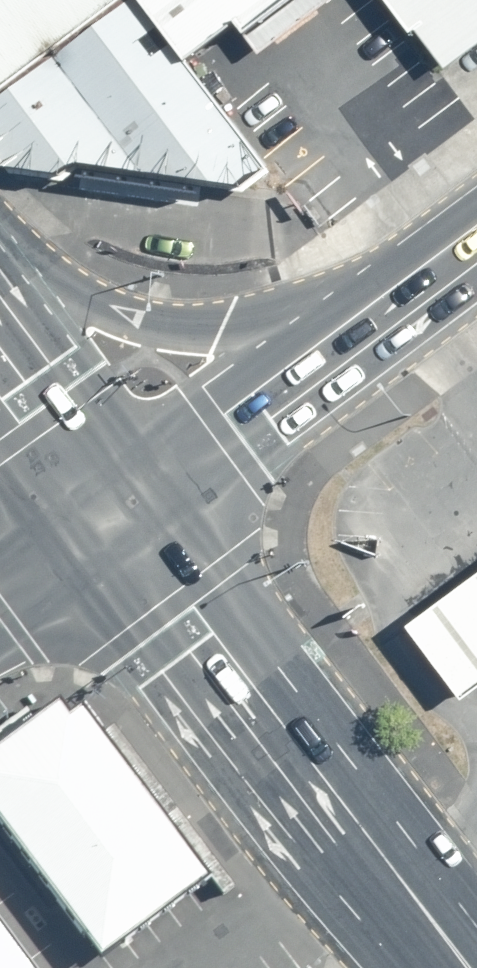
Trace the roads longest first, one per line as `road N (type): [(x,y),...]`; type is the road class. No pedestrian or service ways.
road 1 (secondary): [(133,482),(476,927)]
road 2 (secondary): [(412,967),(64,528)]
road 3 (secondary): [(476,261),(234,449),(133,482)]
road 4 (secondary): [(0,269),(155,324),(224,327),(336,302)]
road 5 (secondary): [(133,482),(200,400),(336,302)]
road 6 (secondary): [(0,316),(133,482)]
road 7 (secondary): [(336,302),(476,200)]

